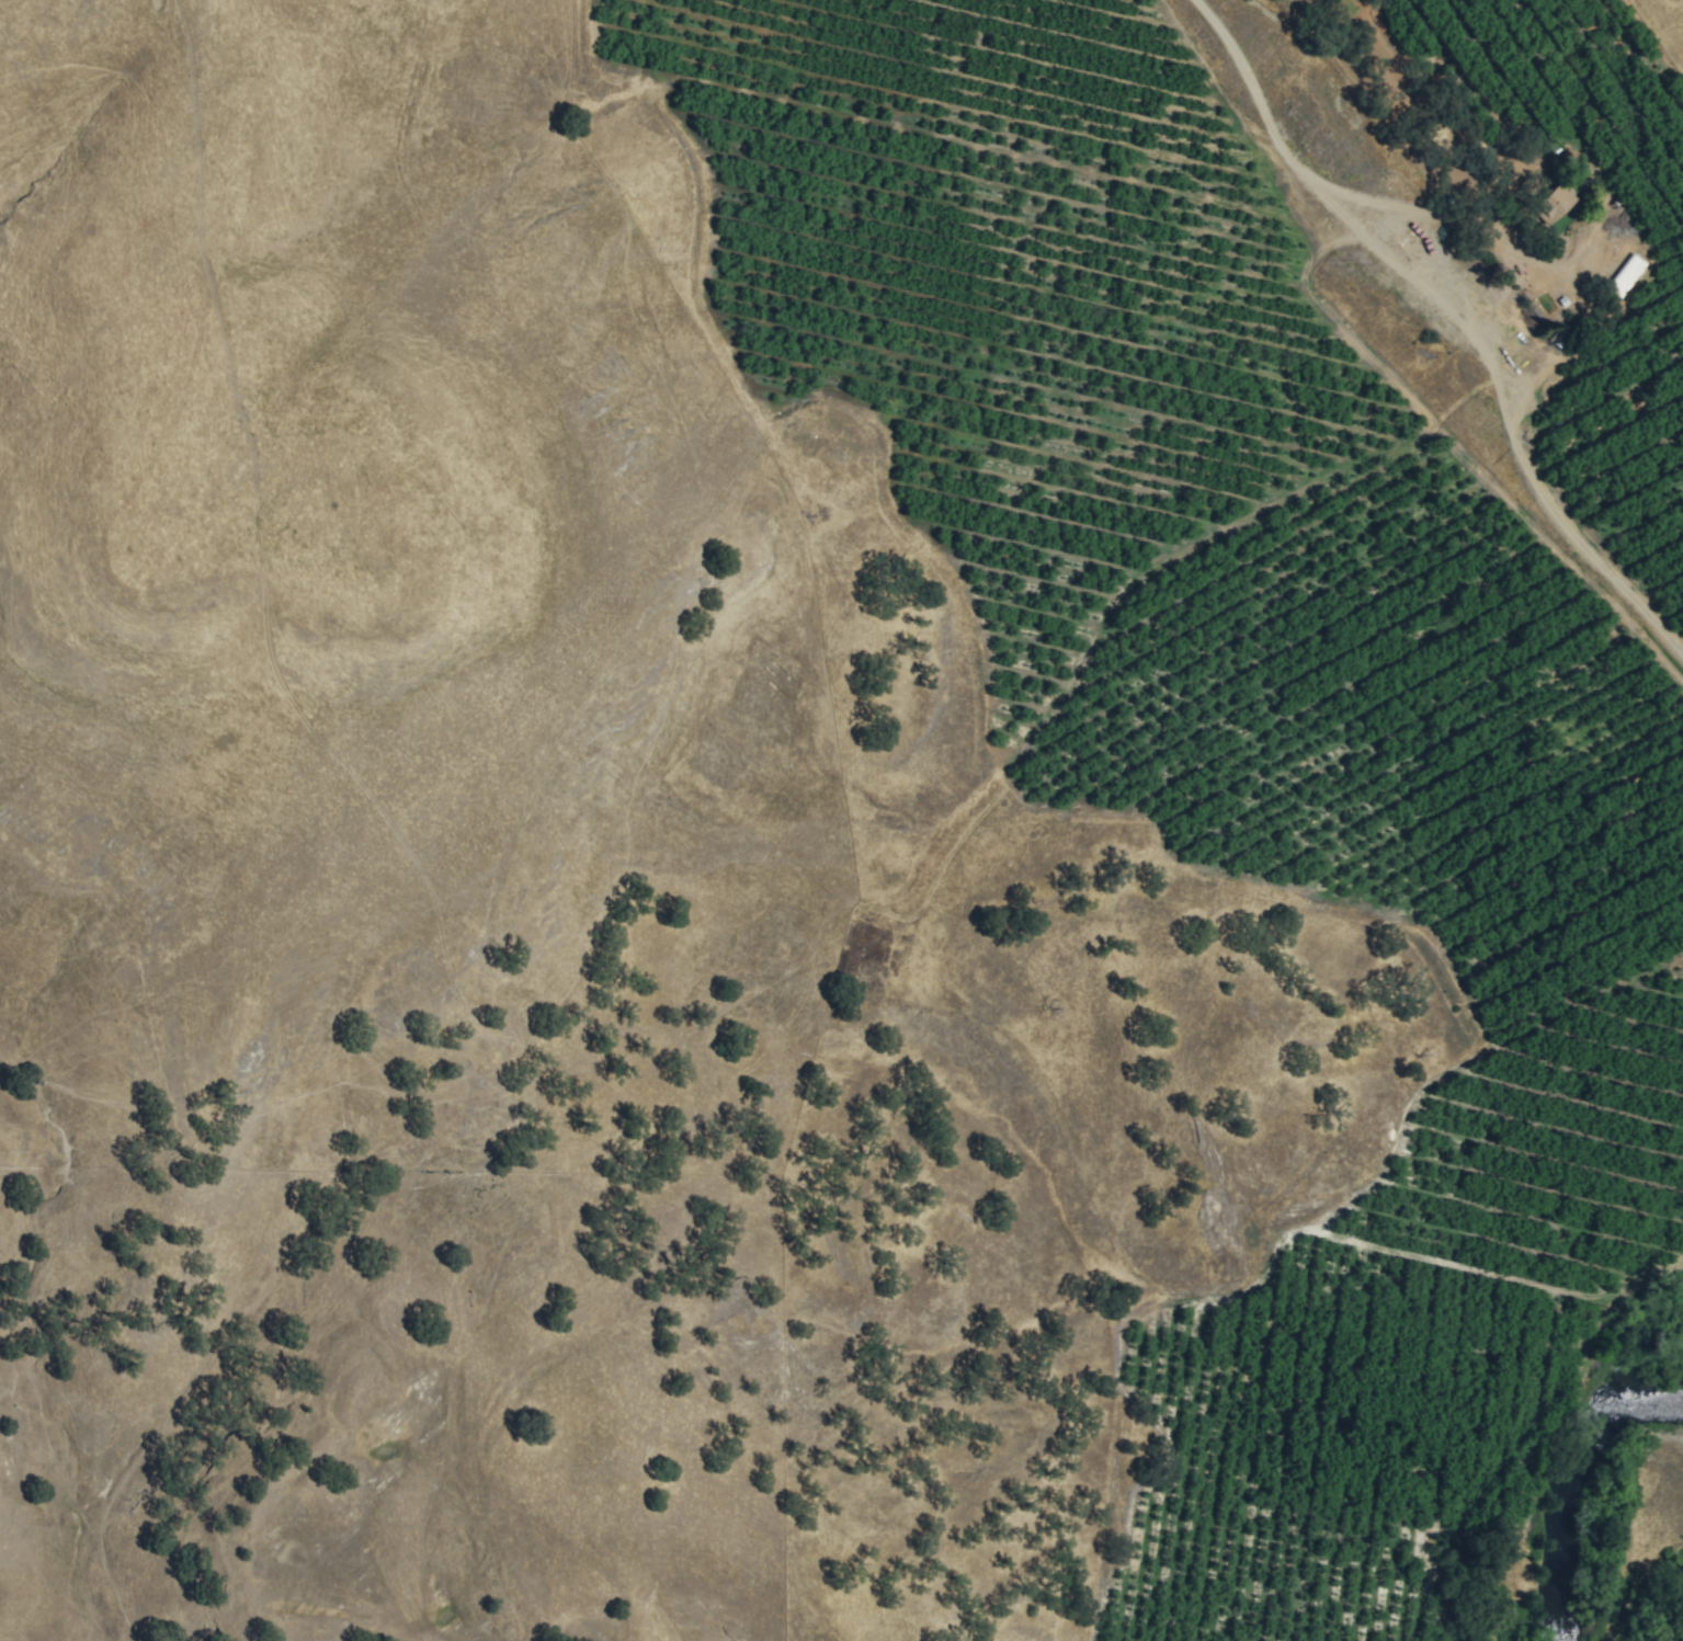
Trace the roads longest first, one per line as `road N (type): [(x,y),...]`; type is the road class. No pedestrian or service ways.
road 1 (residential): [(1195,0),(1308,166),(1376,237),(1499,339)]

